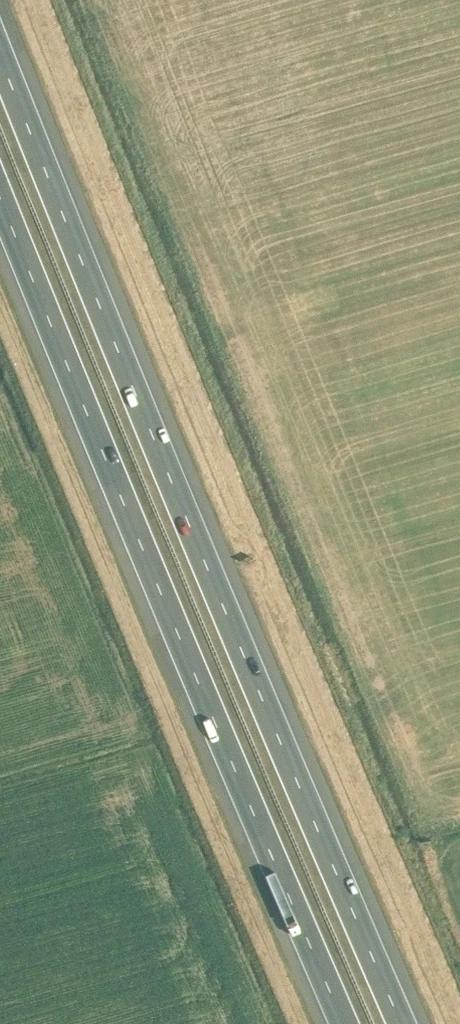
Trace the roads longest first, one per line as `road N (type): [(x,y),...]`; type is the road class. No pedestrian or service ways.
road 1 (motorway): [(403,1023),(273,720),(0,32)]
road 2 (motorway): [(0,184),(346,1023)]

